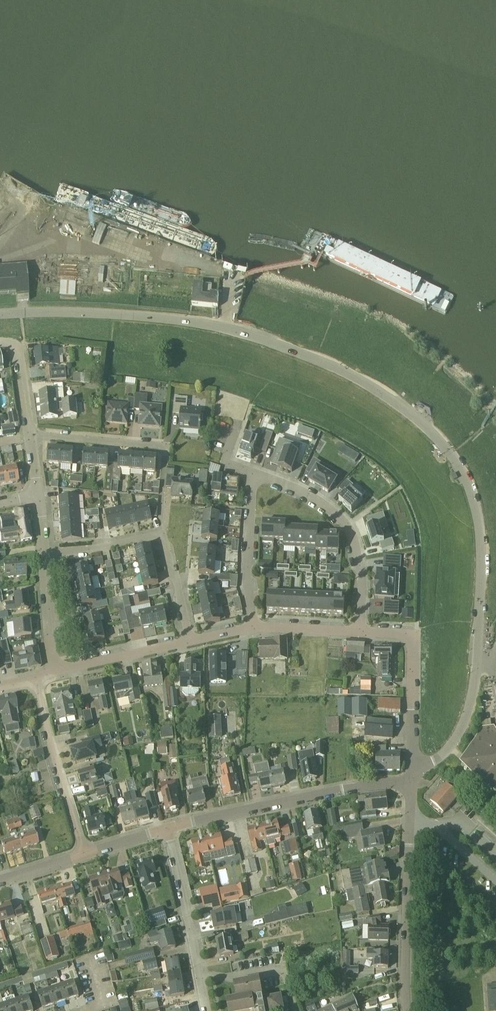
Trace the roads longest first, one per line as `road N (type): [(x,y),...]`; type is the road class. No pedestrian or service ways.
road 1 (unclassified): [(478,658),(477,515),(450,454),(415,417),(341,370),(230,330),(99,314),(0,315)]
road 2 (residential): [(167,827),(413,776)]
road 3 (residential): [(164,536),(166,452),(160,444),(31,435)]
road 4 (residential): [(360,632),(355,537),(338,516),(256,478)]
road 5 (residential): [(408,1010),(411,816)]
road 6 (residential): [(167,827),(206,1010)]
road 7 (residential): [(34,678),(84,854)]
road 8 (residential): [(252,629),(256,478)]
road 9 (residential): [(413,776),(411,635)]
road 10 (unclassified): [(413,776),(460,731),(478,658)]
road 11 (residential): [(54,673),(189,642)]
road 12 (residential): [(54,673),(43,548)]
road 13 (residential): [(43,548),(164,536)]

